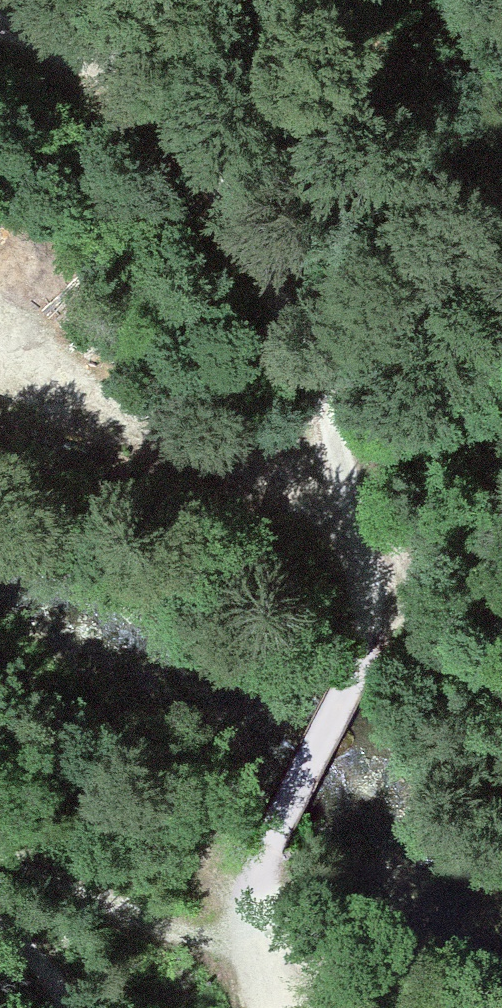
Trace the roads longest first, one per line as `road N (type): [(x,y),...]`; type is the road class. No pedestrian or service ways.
road 1 (track): [(265,1007),(254,988),(254,880),(356,659),(370,597),(307,340),(154,115),(144,0)]
road 2 (track): [(254,988),(0,874)]
road 3 (track): [(0,26),(154,115)]
road 4 (track): [(75,1007),(52,965),(0,914)]

